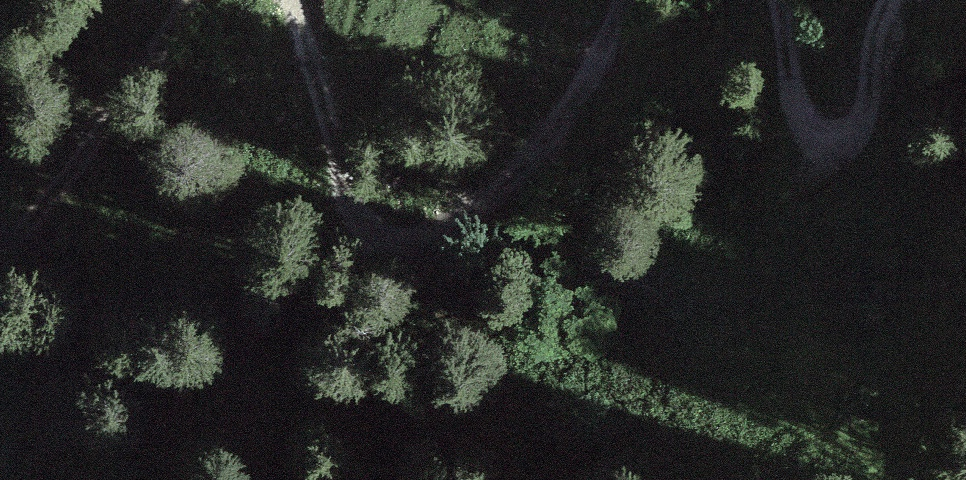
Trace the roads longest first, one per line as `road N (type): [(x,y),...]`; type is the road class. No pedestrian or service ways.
road 1 (track): [(618,0),(539,150),(471,221),(398,236),(350,197),(291,0)]
road 2 (track): [(200,0),(0,265)]
road 3 (track): [(883,0),(867,33),(862,130),(831,144),(802,127),(781,0)]

